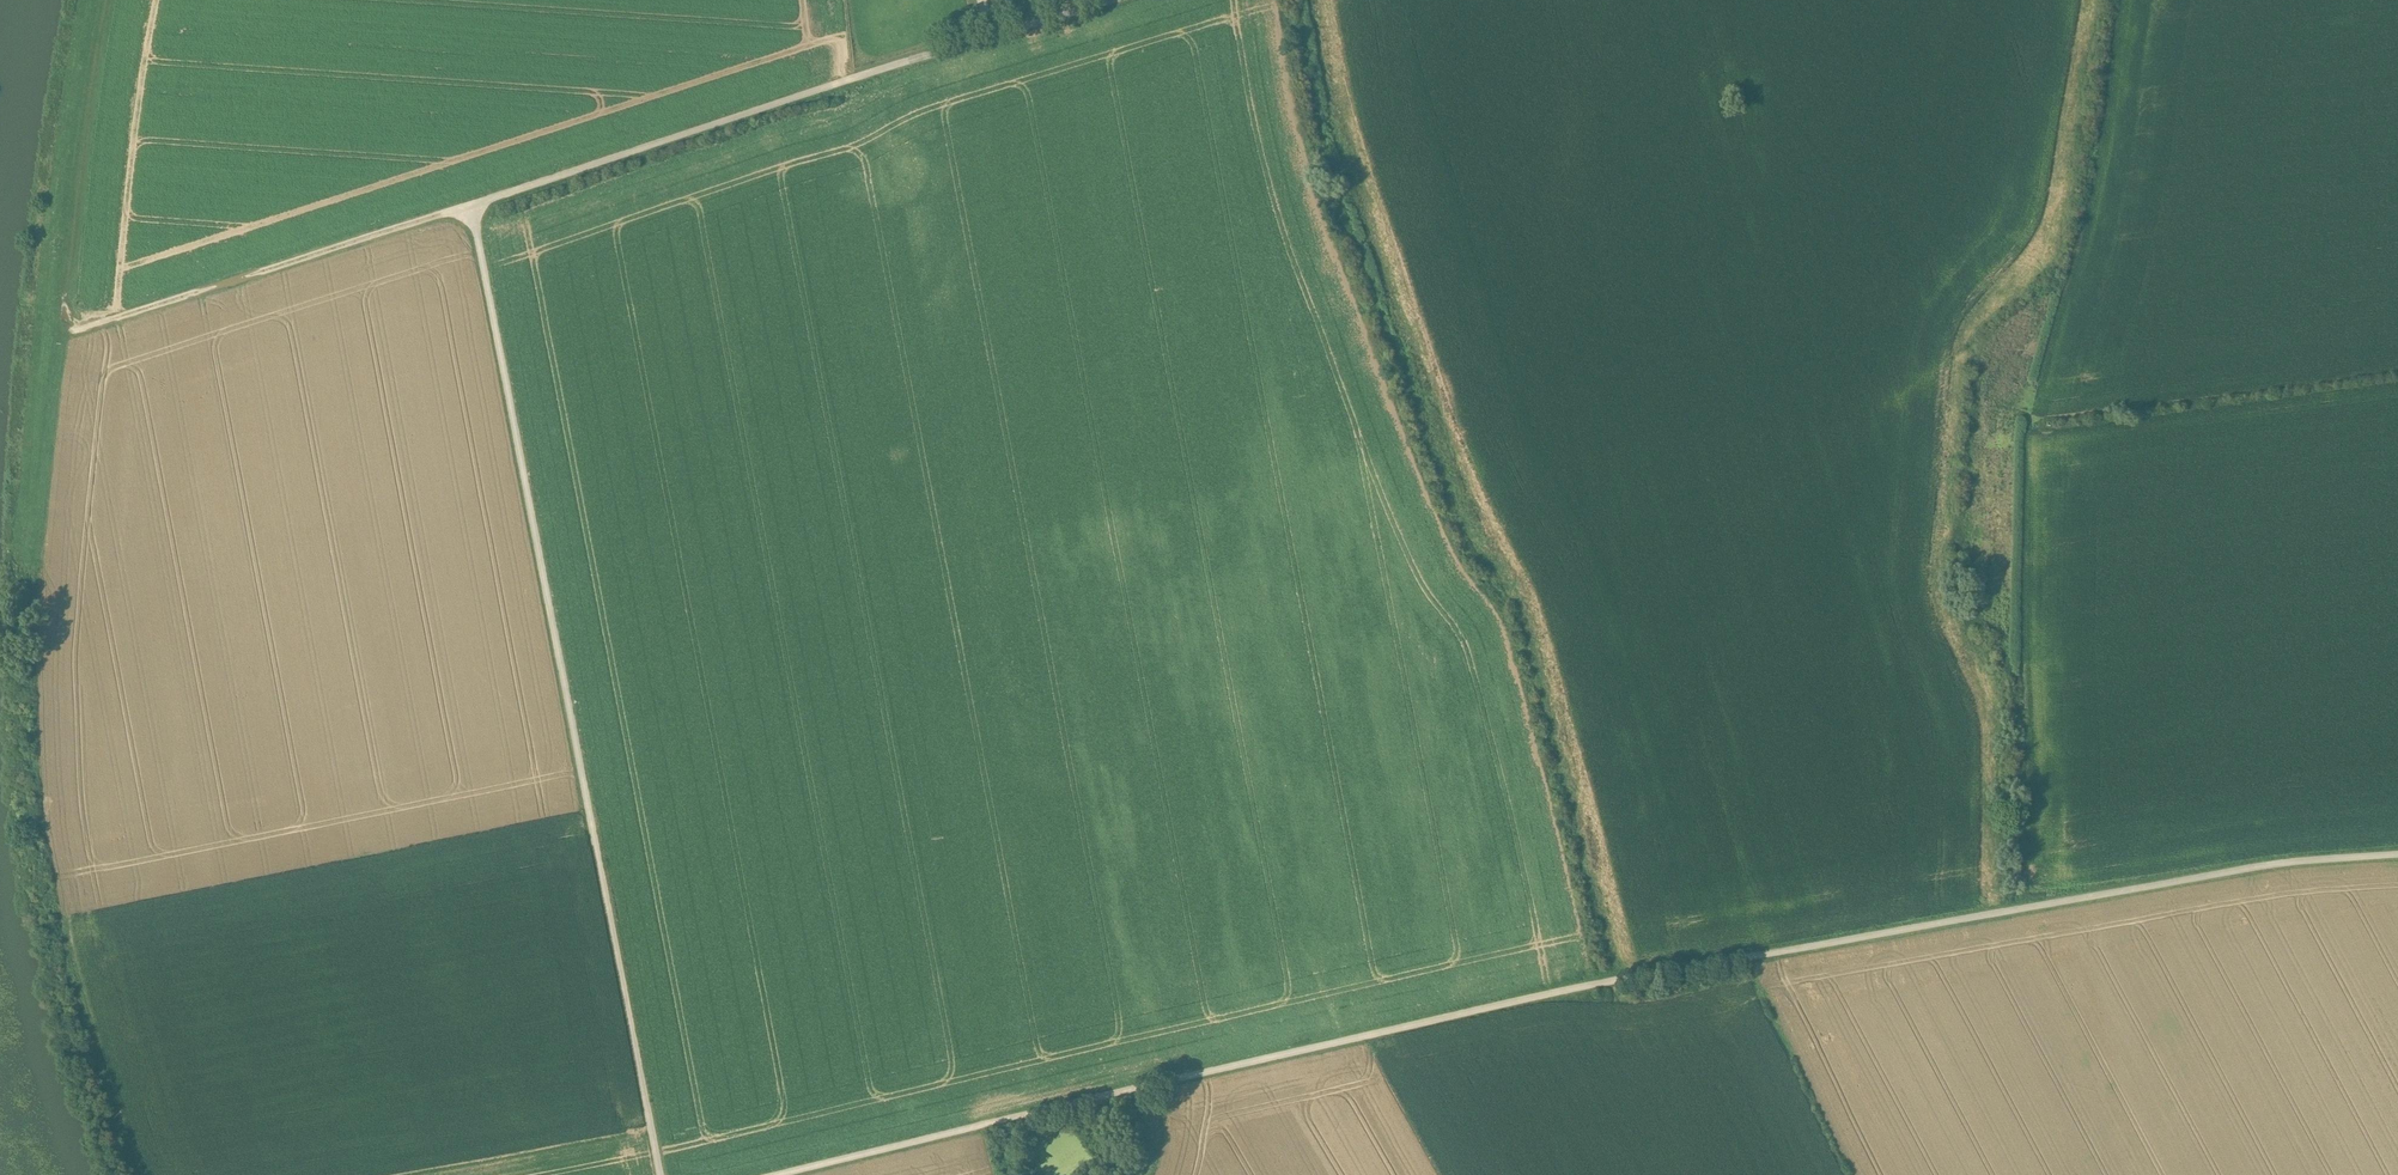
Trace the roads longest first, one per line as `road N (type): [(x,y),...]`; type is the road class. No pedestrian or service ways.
road 1 (track): [(661,1174),(471,206),(1109,0)]
road 2 (track): [(778,1174),(1569,987),(2275,864),(2397,855)]
road 3 (track): [(471,206),(76,332),(69,315)]

